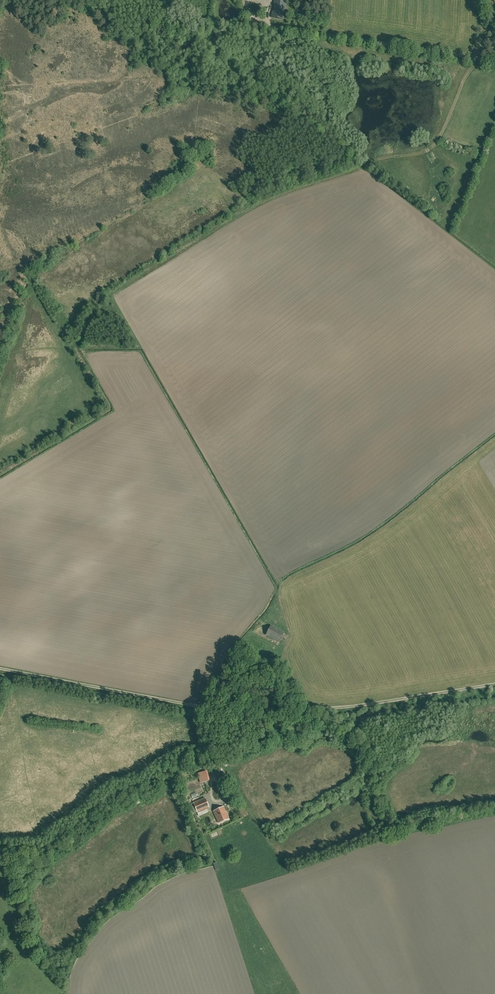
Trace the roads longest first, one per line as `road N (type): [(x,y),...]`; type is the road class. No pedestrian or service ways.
road 1 (unclassified): [(494,685),(344,708),(263,711),(0,669)]
road 2 (track): [(481,58),(426,152),(373,162),(259,204),(115,298)]

